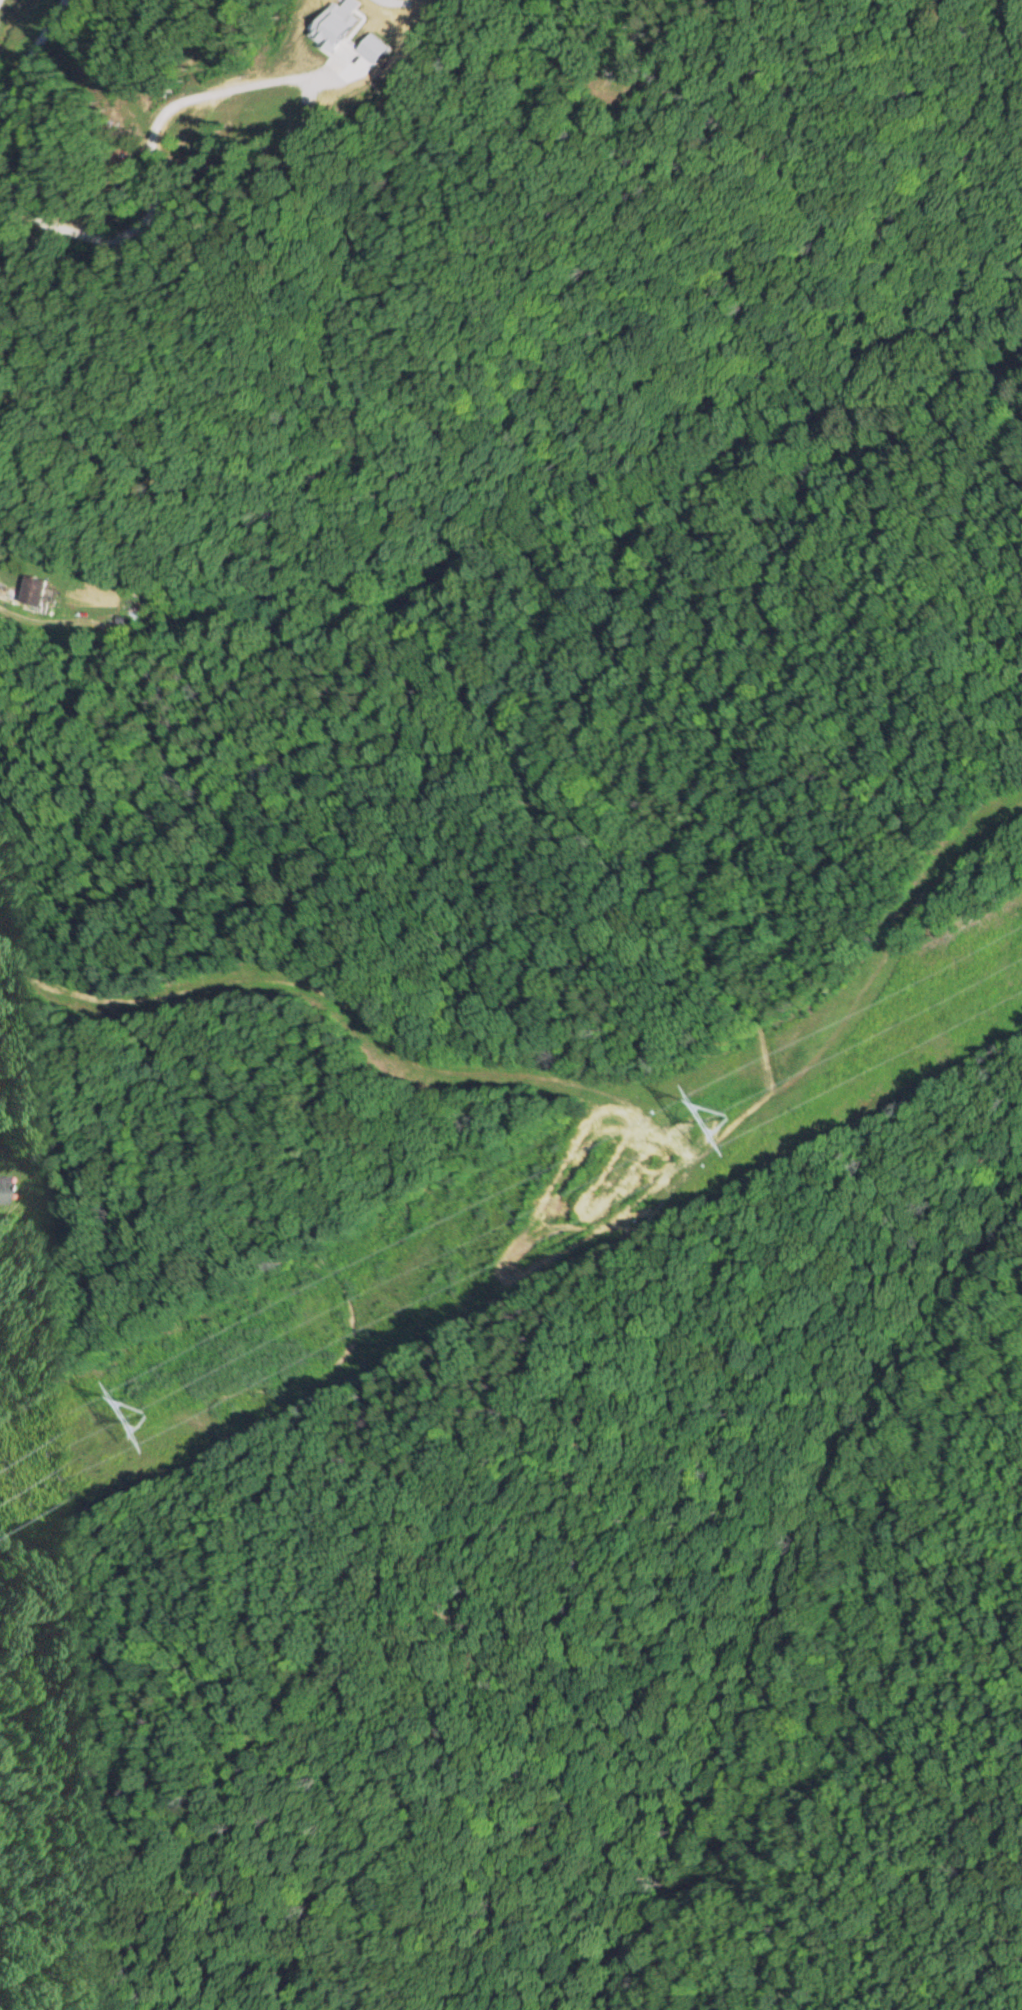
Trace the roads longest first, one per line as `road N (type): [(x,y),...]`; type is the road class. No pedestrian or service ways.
road 1 (residential): [(0,609),(49,616),(476,605)]
road 2 (residential): [(11,611),(148,425)]

